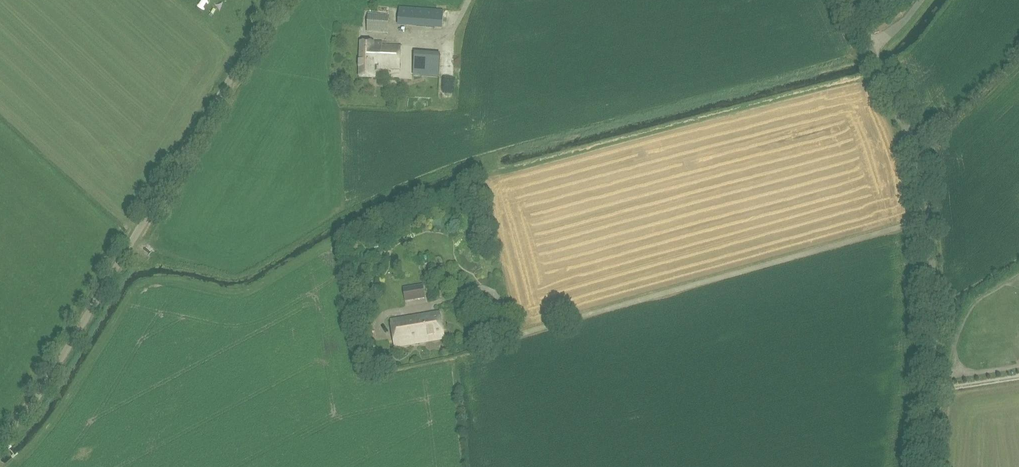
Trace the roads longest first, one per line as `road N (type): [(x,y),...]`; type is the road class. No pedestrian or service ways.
road 1 (unclassified): [(278,0),(44,383),(0,433)]
road 2 (unclassified): [(520,328),(928,219)]
road 3 (unclassified): [(927,466),(928,219)]
road 4 (unclassified): [(928,219),(906,128),(848,0)]

